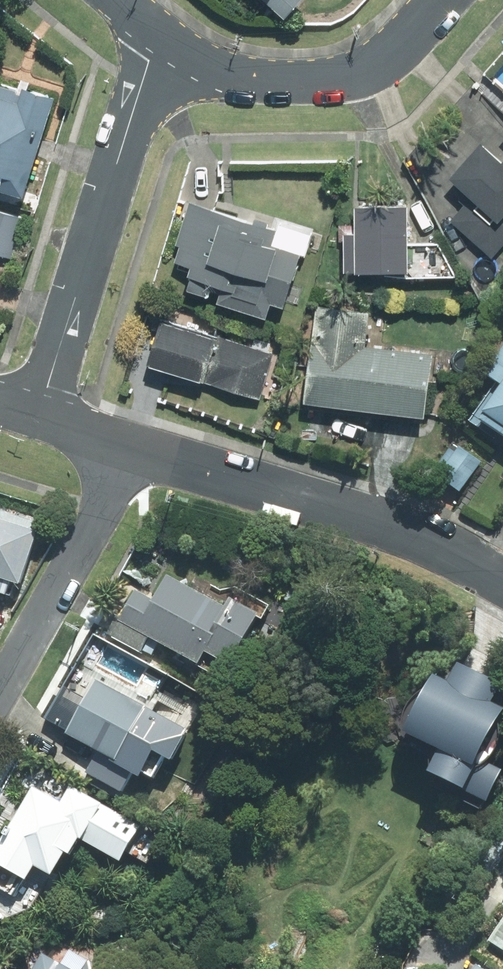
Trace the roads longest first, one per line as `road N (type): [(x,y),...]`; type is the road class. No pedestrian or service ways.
road 1 (residential): [(40,416),(158,41)]
road 2 (residential): [(502,585),(434,547),(138,448)]
road 3 (residential): [(158,41),(217,73),(296,77),(367,63),(445,0)]
road 4 (residential): [(0,693),(138,448)]

